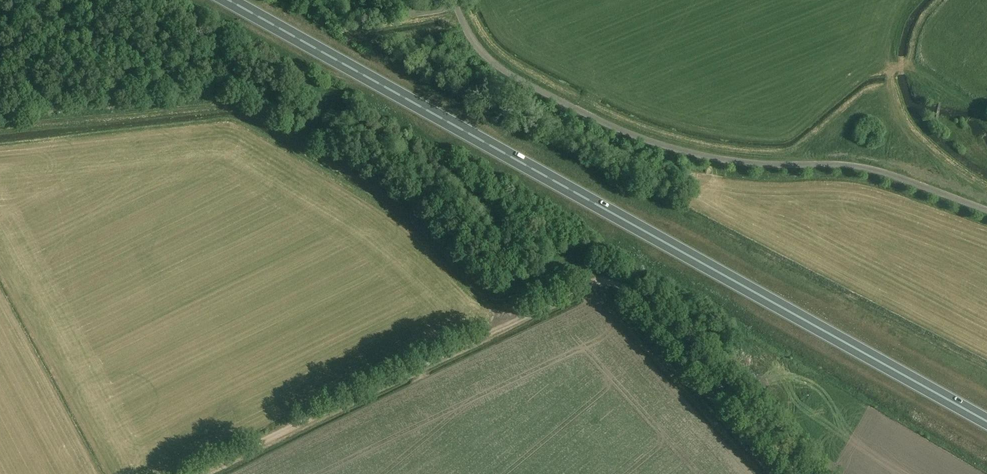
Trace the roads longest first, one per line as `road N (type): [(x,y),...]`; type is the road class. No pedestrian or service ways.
road 1 (trunk): [(986,421),(228,0)]
road 2 (track): [(196,473),(593,282),(610,282),(633,292),(805,473)]
road 3 (unclassified): [(986,210),(879,171),(736,162),(653,143),(491,62),(455,0)]

